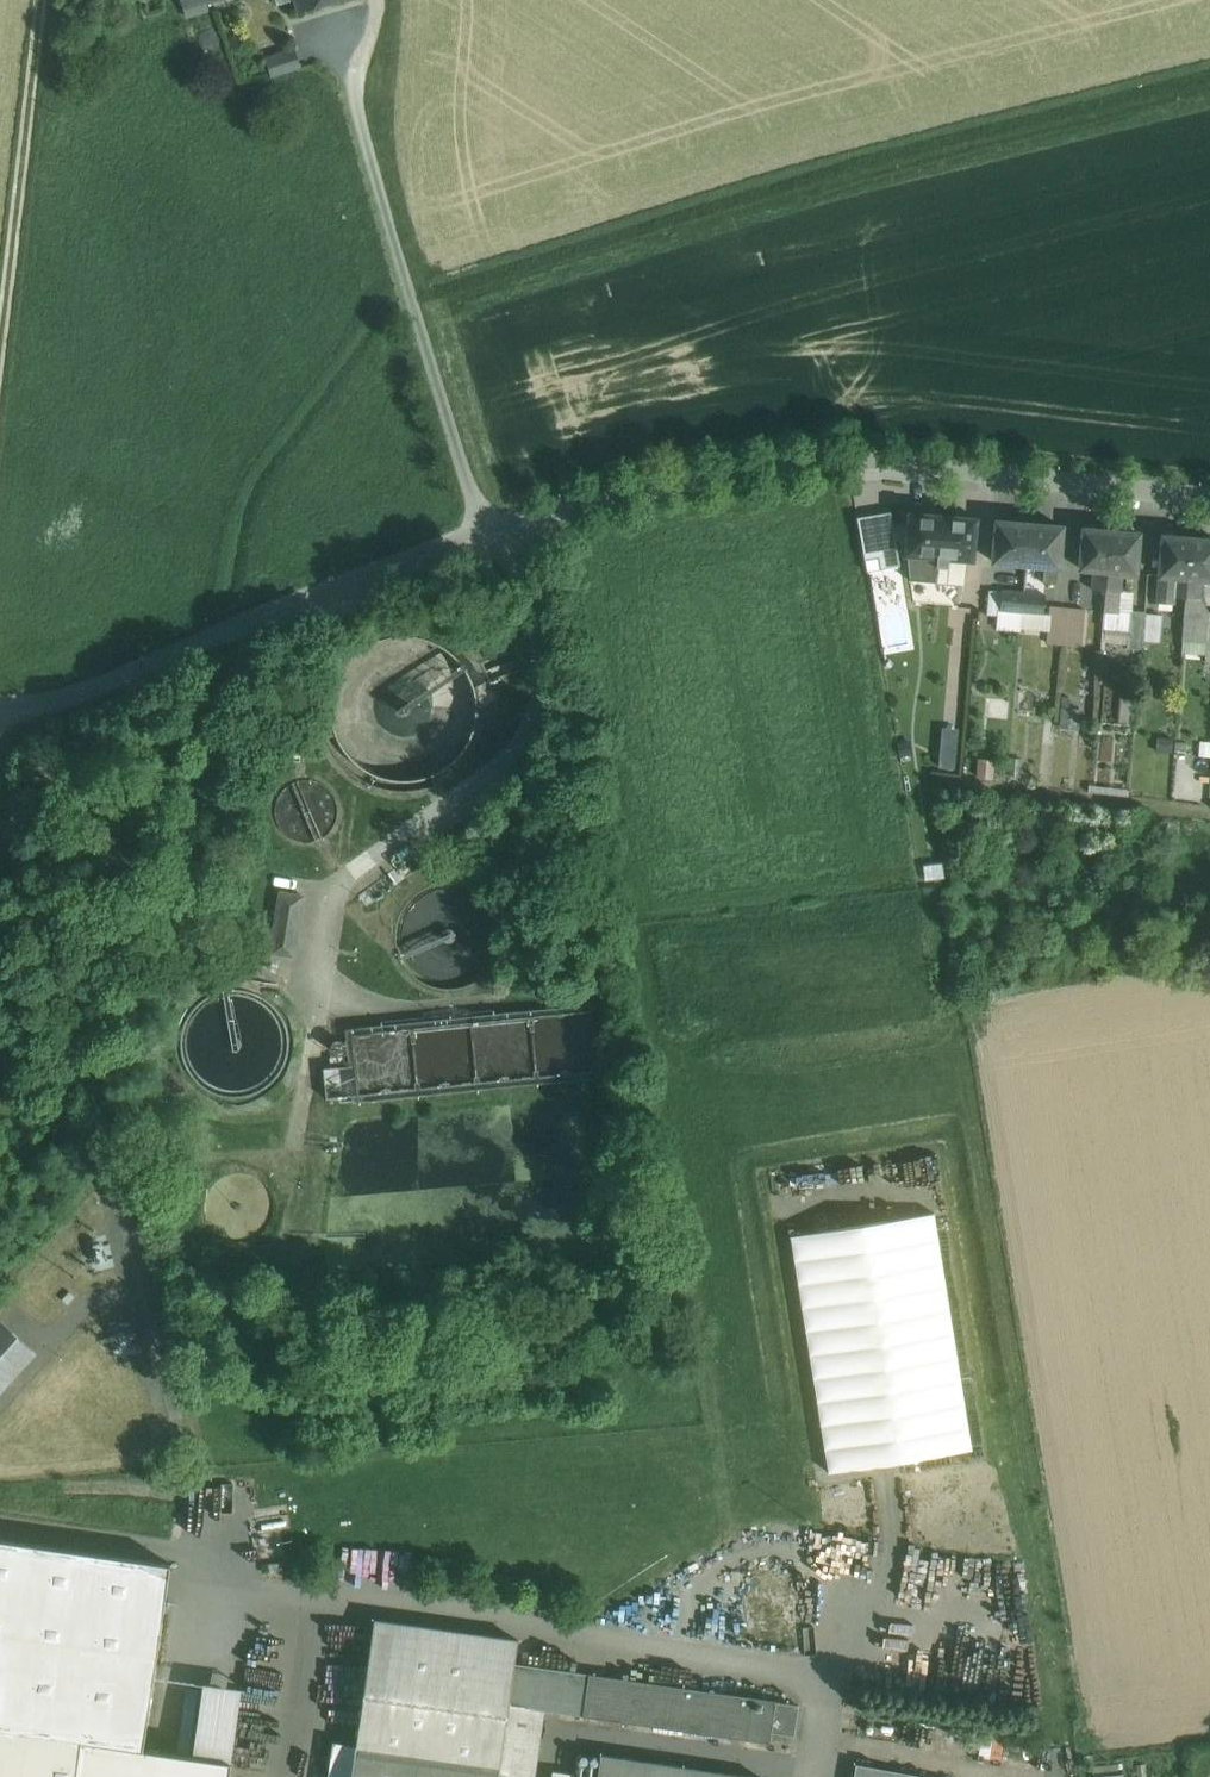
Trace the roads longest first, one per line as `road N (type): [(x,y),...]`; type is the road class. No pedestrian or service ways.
road 1 (unclassified): [(1209,498),(914,464),(841,463),(675,486),(281,605),(36,706),(0,701)]
road 2 (track): [(0,363),(44,0)]
road 3 (track): [(979,783),(1209,813)]

